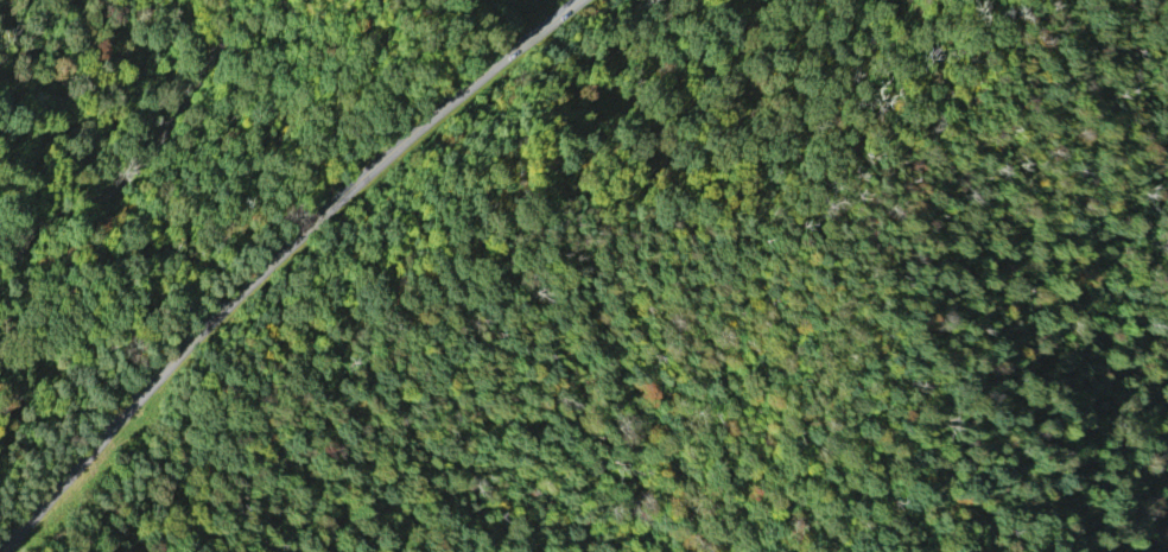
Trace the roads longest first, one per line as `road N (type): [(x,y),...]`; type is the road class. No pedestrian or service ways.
road 1 (secondary): [(576,0),(220,315),(5,551)]
road 2 (secondary): [(0,333),(23,242),(59,212),(107,193),(174,115),(221,46),(225,0)]

